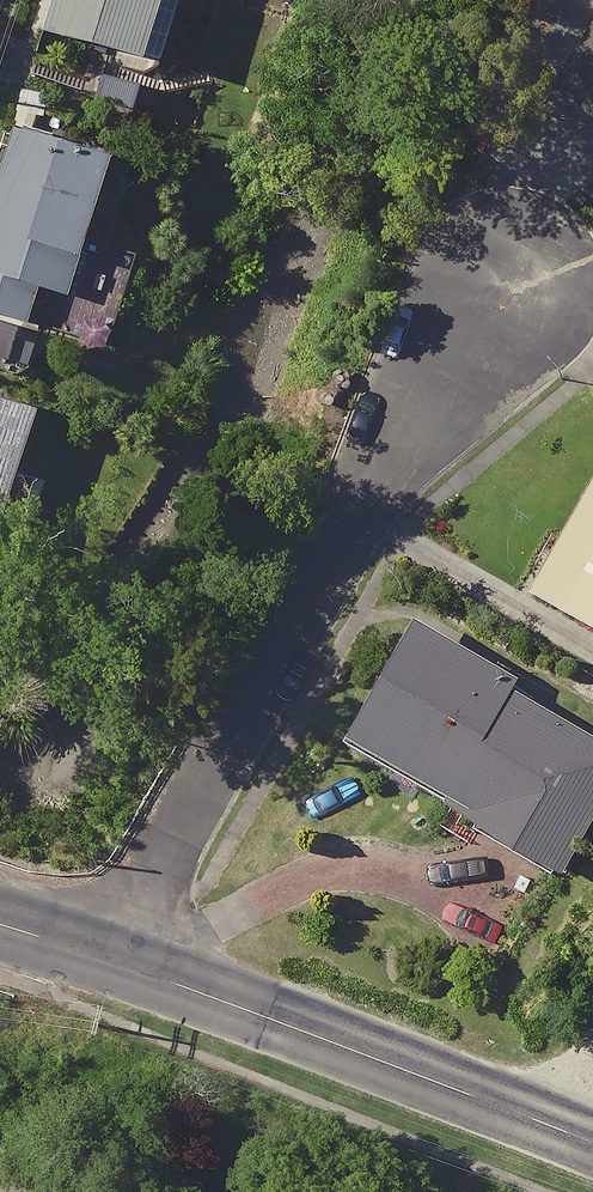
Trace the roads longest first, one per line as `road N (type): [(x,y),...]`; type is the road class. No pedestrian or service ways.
road 1 (residential): [(510,280),(156,869),(115,960)]
road 2 (unclassified): [(115,960),(400,1064),(592,1145)]
road 3 (unclassified): [(0,925),(115,960)]

